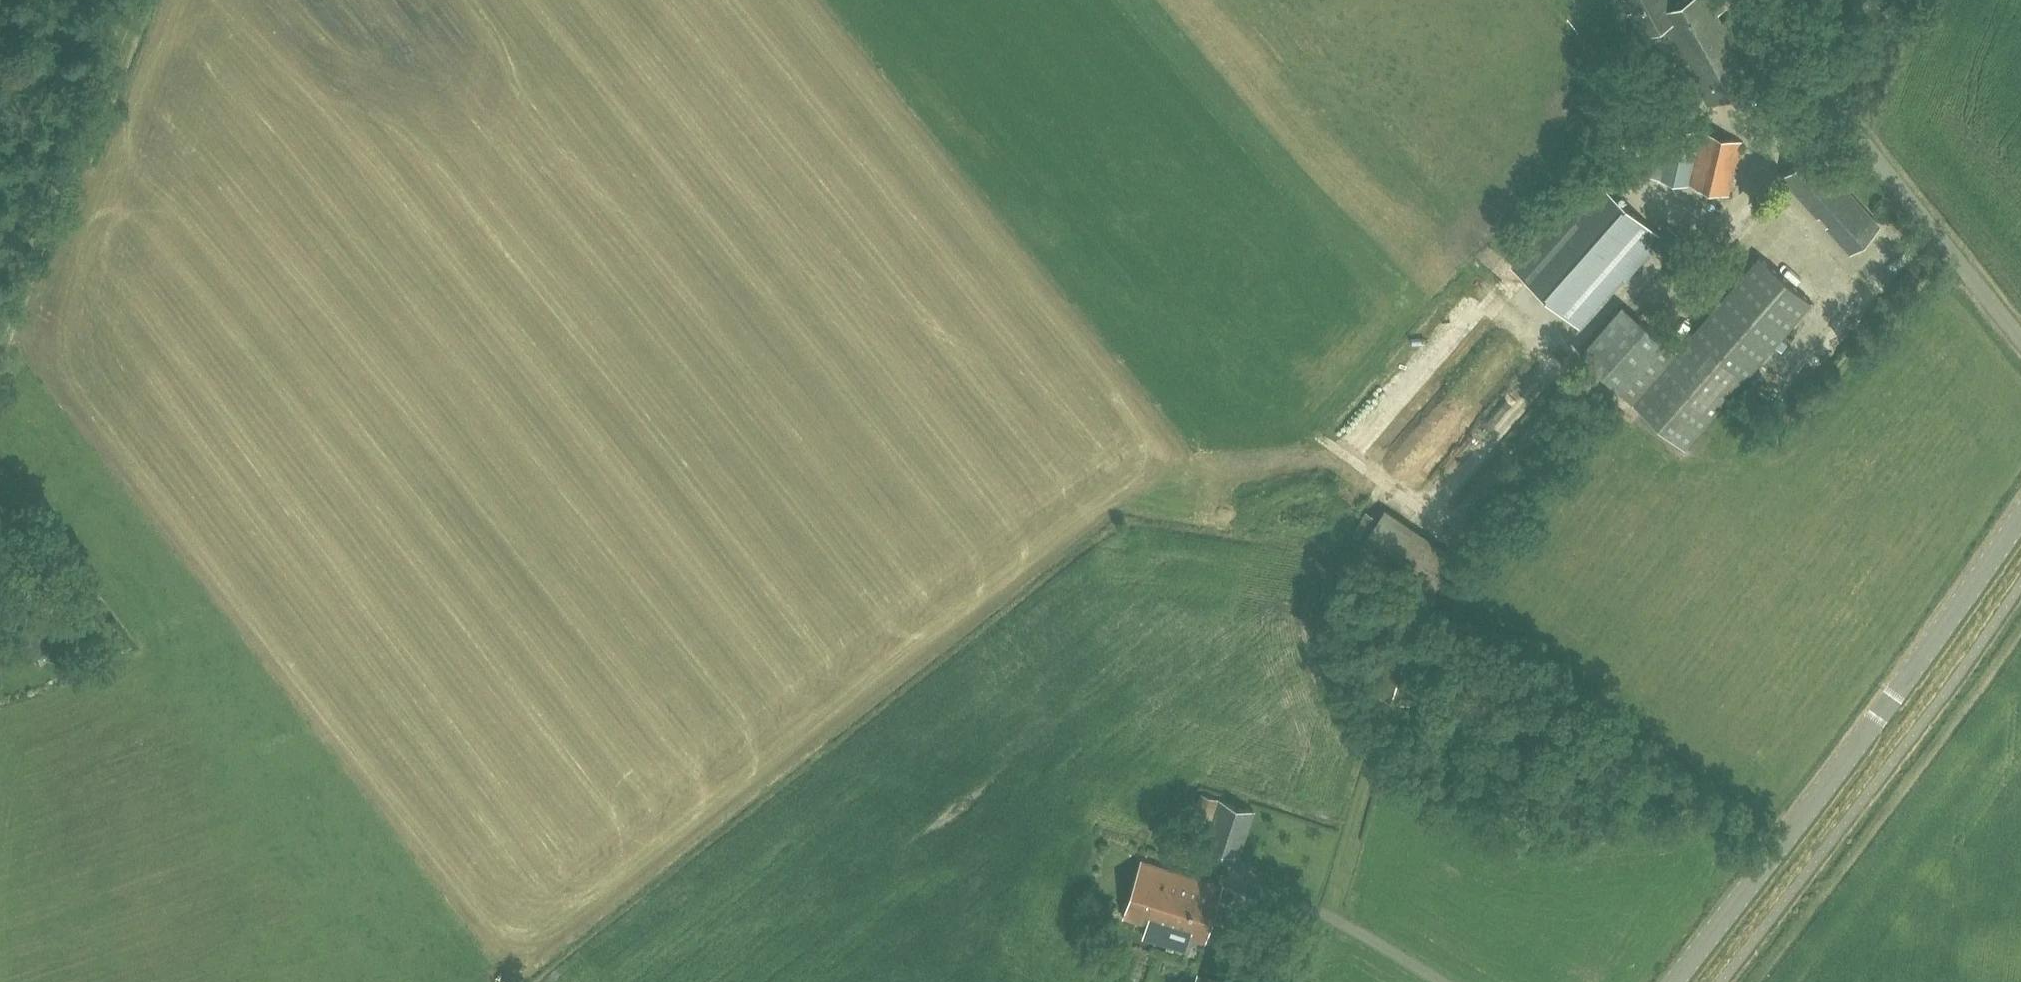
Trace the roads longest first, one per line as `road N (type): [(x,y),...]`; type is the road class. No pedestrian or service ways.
road 1 (tertiary): [(1674,981),(2020,517)]
road 2 (track): [(0,371),(149,0)]

